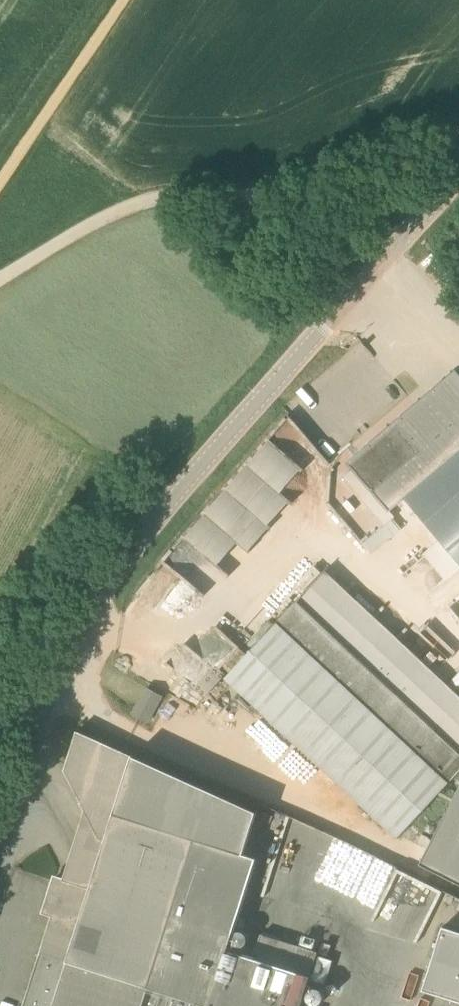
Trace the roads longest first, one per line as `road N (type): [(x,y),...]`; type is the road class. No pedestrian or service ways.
road 1 (tertiary): [(0,849),(83,634),(141,535),(458,178)]
road 2 (track): [(0,278),(107,217),(285,186),(440,134),(458,138)]

